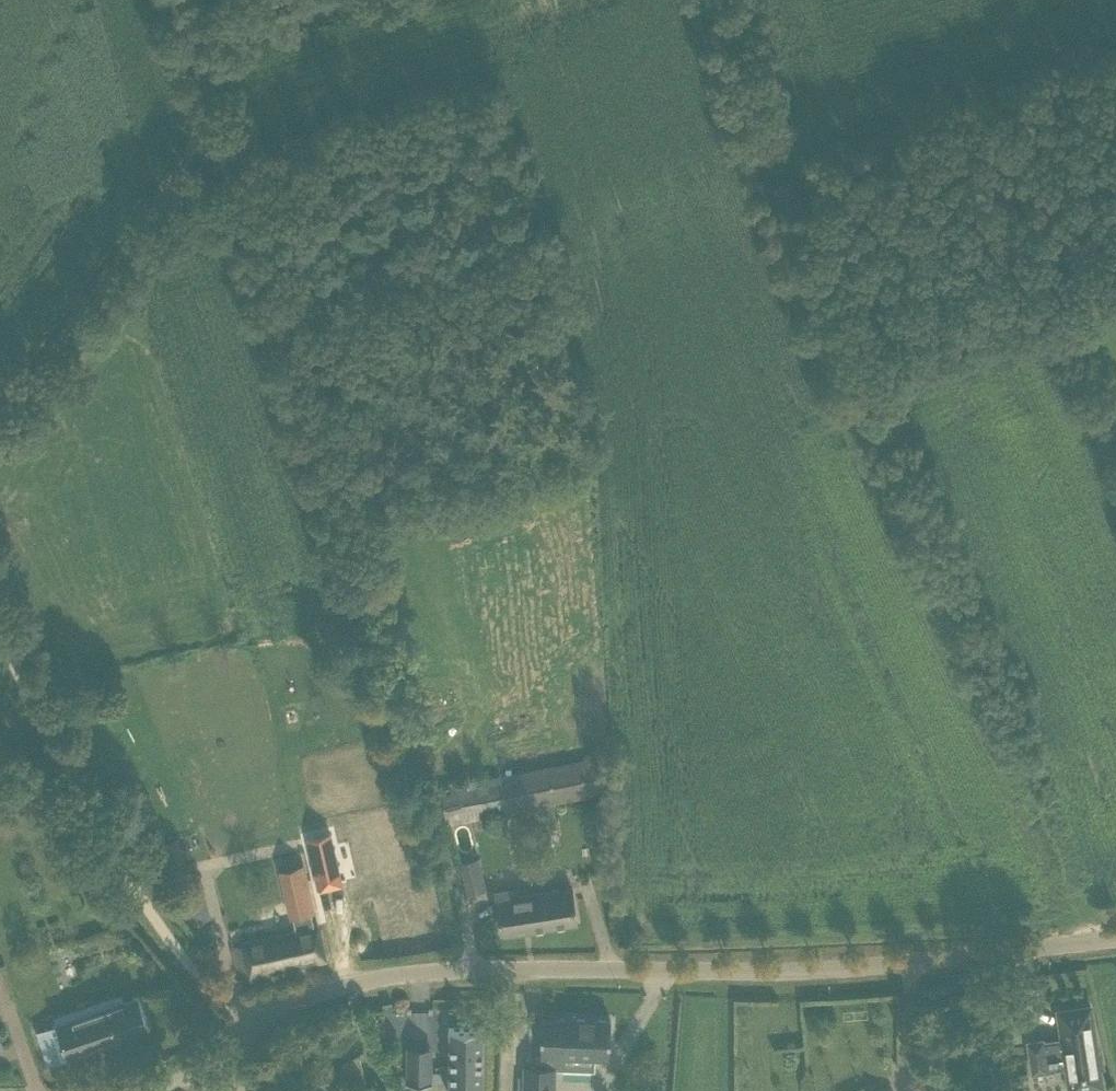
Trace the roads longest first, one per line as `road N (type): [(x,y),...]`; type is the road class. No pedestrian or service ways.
road 1 (unclassified): [(254,1021),(343,985),(429,970),(824,969),(1115,936)]
road 2 (track): [(715,0),(832,311),(1012,745)]
road 3 (track): [(0,432),(213,116),(183,33)]
road 4 (unclassified): [(254,1021),(192,969),(120,866),(0,636)]

